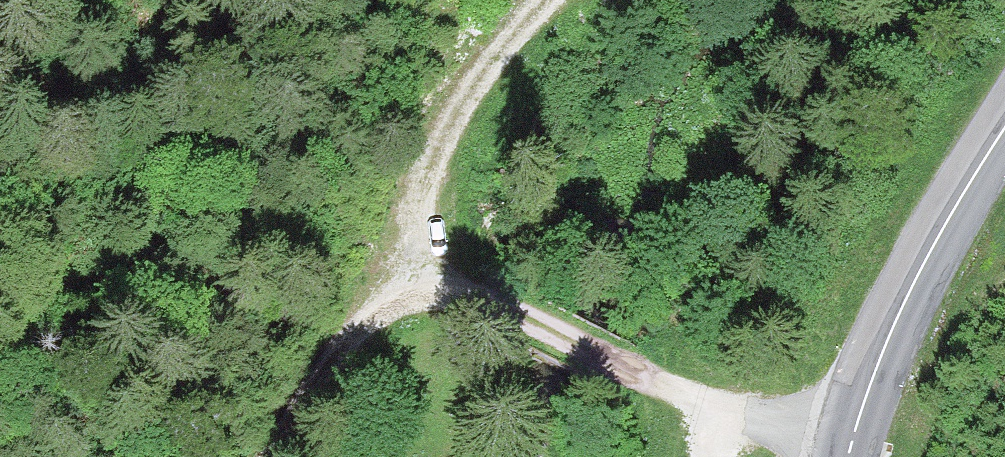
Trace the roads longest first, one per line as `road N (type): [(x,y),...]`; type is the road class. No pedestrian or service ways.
road 1 (track): [(276,456),(392,268),(495,304),(840,456)]
road 2 (secondary): [(845,456),(900,294),(1004,125)]
road 3 (track): [(392,268),(411,211),(448,148),(566,0)]

